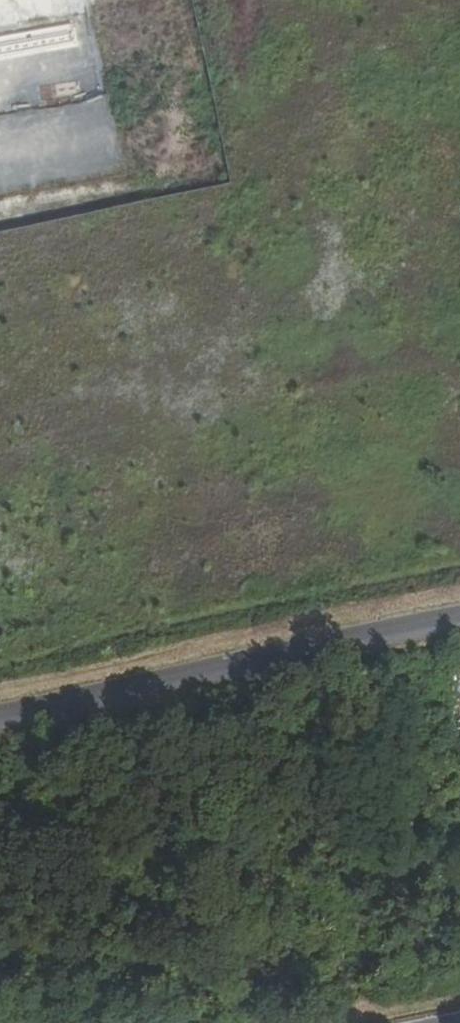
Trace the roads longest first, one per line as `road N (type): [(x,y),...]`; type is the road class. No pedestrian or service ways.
road 1 (residential): [(0,716),(459,619)]

